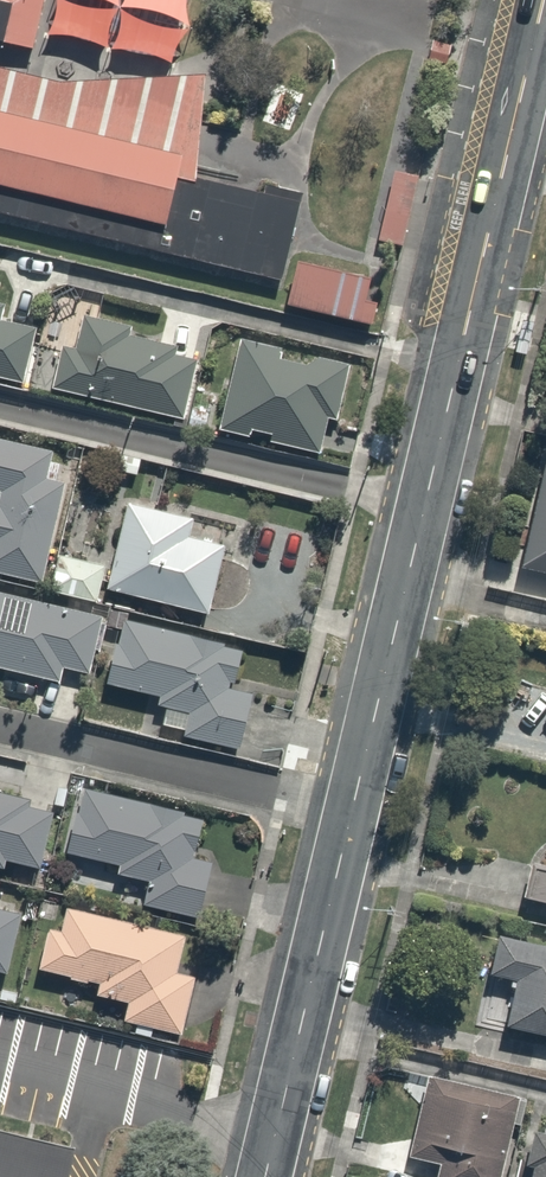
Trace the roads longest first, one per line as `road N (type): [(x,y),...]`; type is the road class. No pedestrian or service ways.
road 1 (secondary): [(544,0),(266,1176)]

